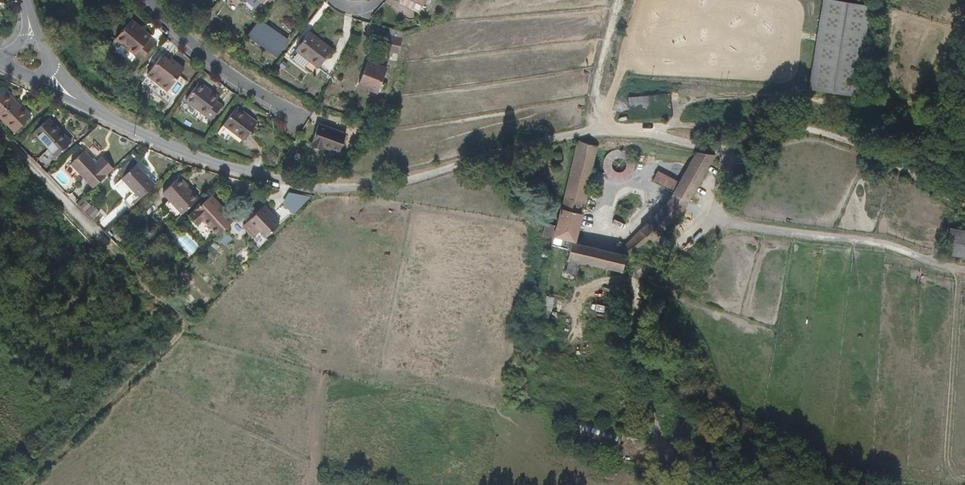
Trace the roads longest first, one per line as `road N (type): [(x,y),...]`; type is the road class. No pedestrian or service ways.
road 1 (residential): [(47,81),(209,161),(319,189),(387,185),(589,131)]
road 2 (track): [(11,484),(180,313),(0,137)]
road 3 (track): [(651,484),(636,350),(622,330),(641,267),(680,253),(751,125)]
road 4 (track): [(964,208),(860,147),(803,128),(589,131)]
road 5 (residential): [(145,0),(192,46),(298,116)]
road 6 (track): [(611,0),(589,85),(589,131)]

